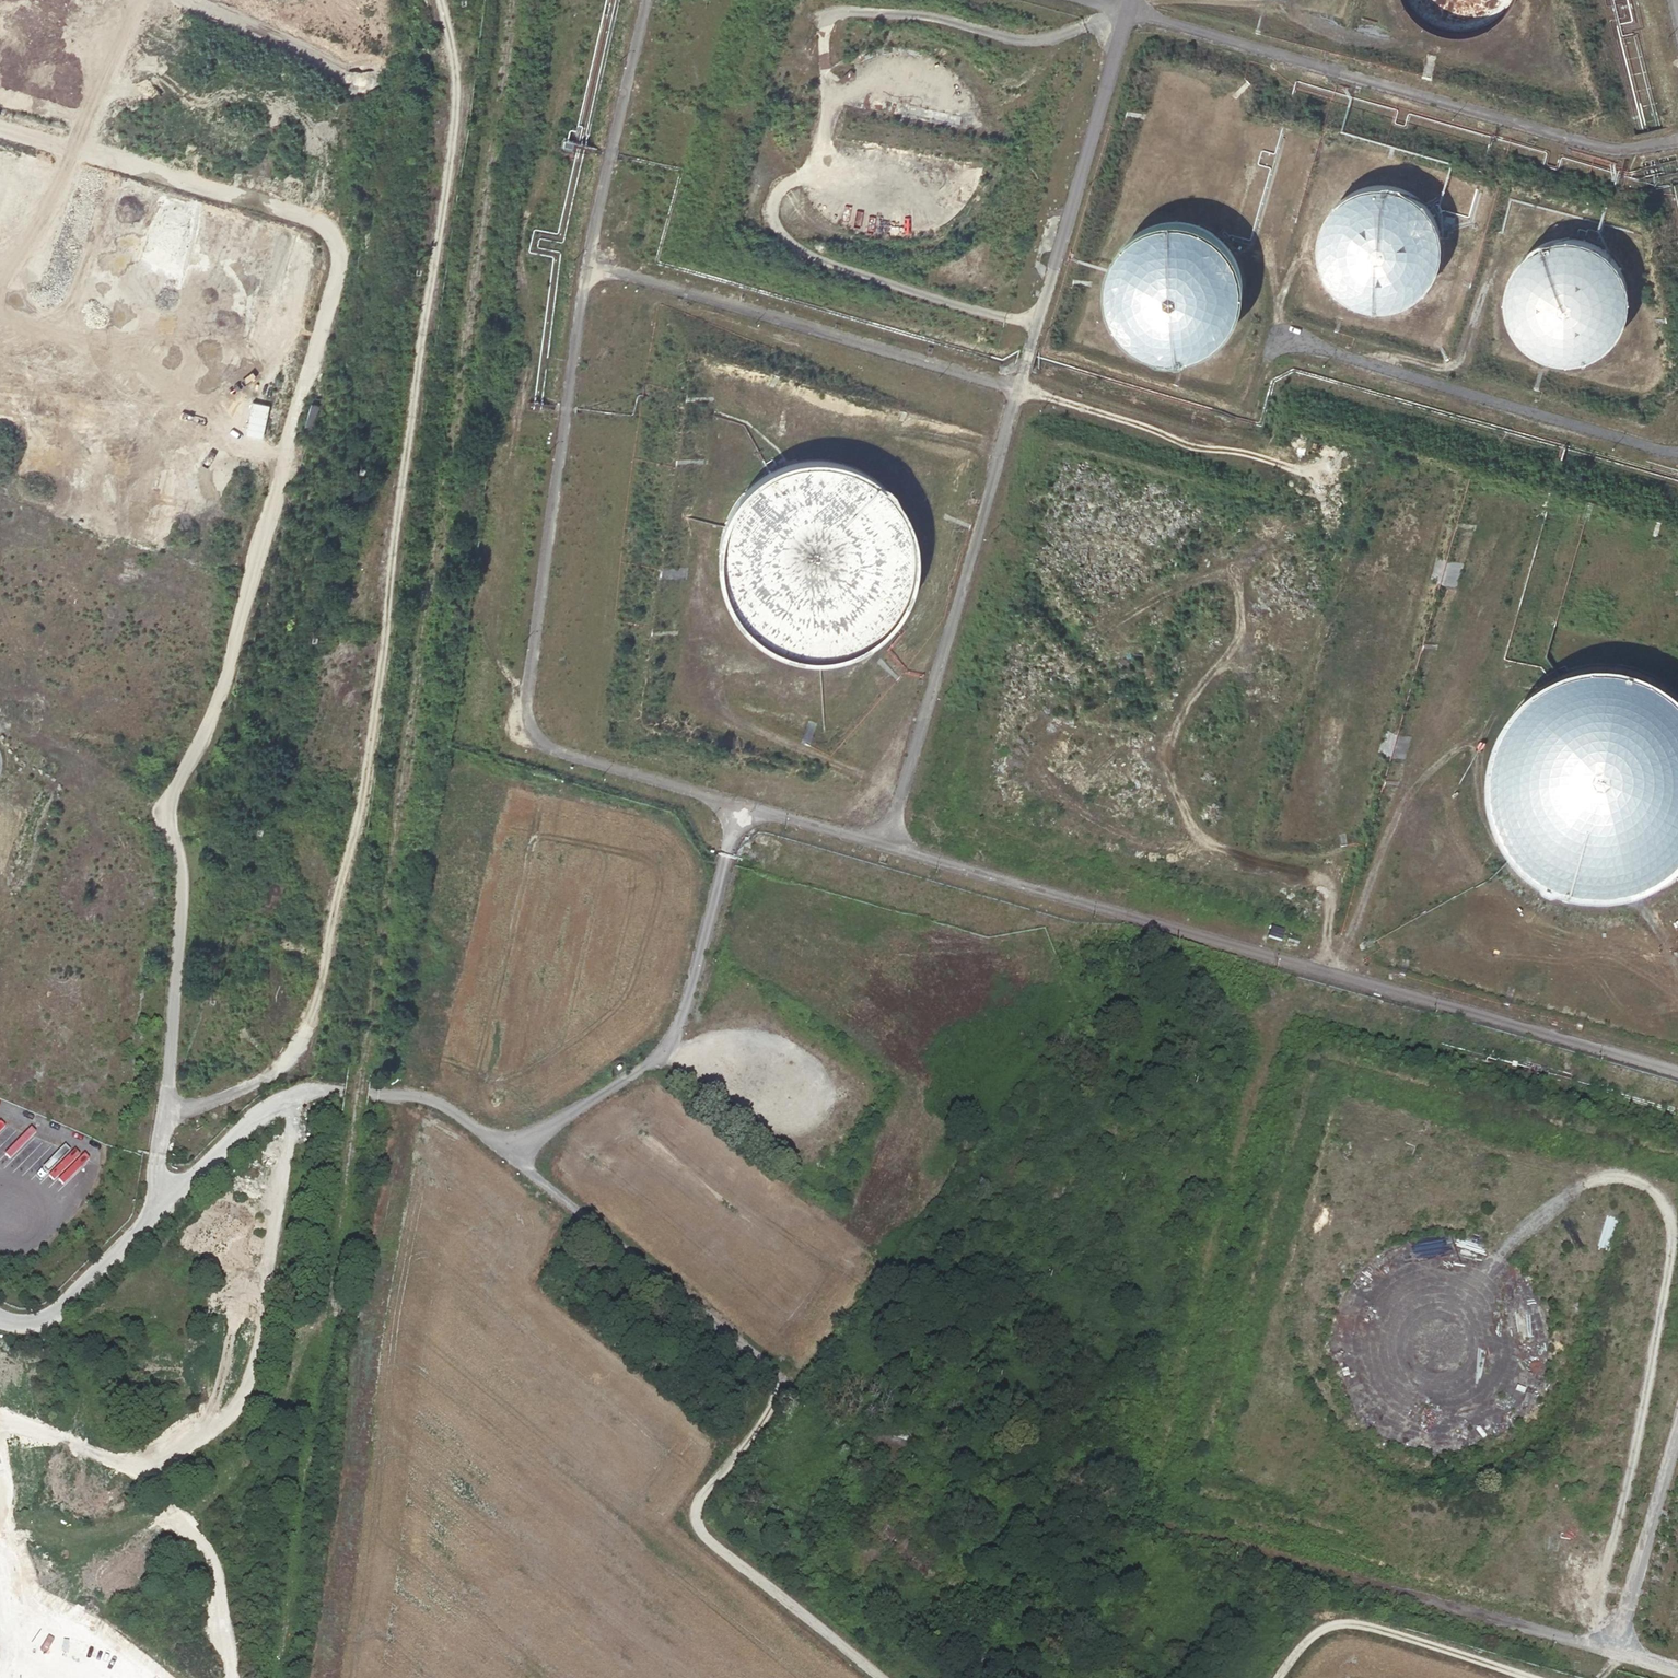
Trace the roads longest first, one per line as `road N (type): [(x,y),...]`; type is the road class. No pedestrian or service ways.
road 1 (unclassified): [(0,1321),(33,1321),(153,1224),(283,1101),(342,1092),(429,1100),(508,1153),(593,1100),(665,1048),(680,1027),(726,856)]
road 2 (track): [(875,1677),(699,1535),(688,1513),(692,1493),(779,1380),(508,1153)]
road 3 (track): [(1538,1677),(1350,1621),(1318,1624),(1272,1677)]

